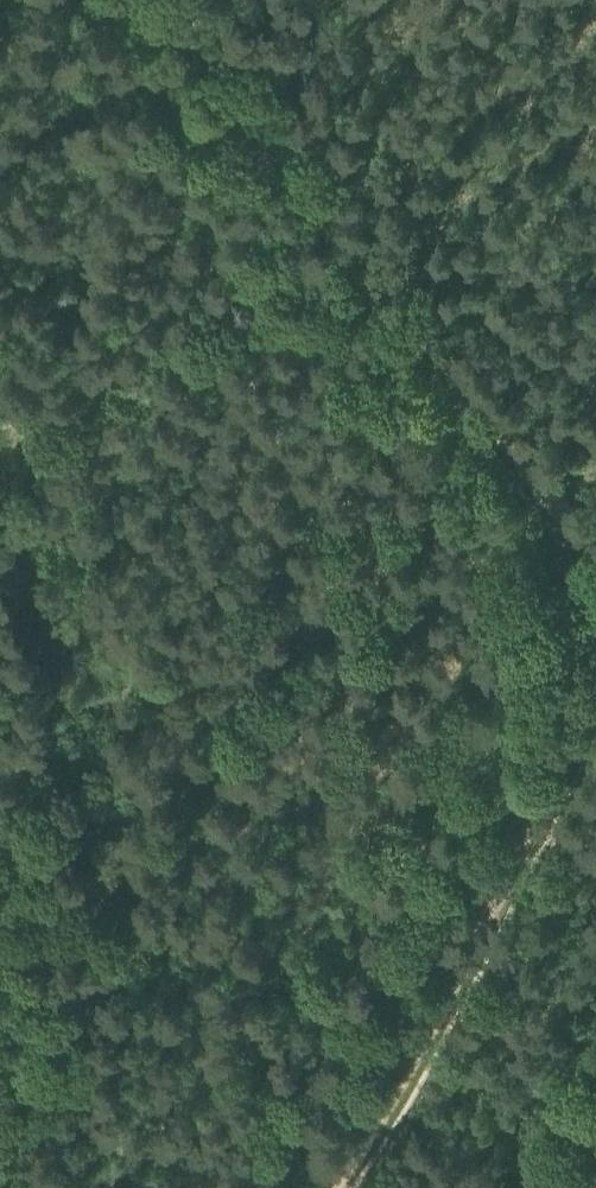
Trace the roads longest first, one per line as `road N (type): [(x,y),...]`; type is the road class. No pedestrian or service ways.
road 1 (track): [(325,1187),(595,687)]
road 2 (track): [(595,570),(366,241)]
road 3 (track): [(0,433),(341,254)]
road 4 (track): [(0,788),(58,734),(67,684),(0,500)]
road 5 (track): [(366,241),(183,0)]

